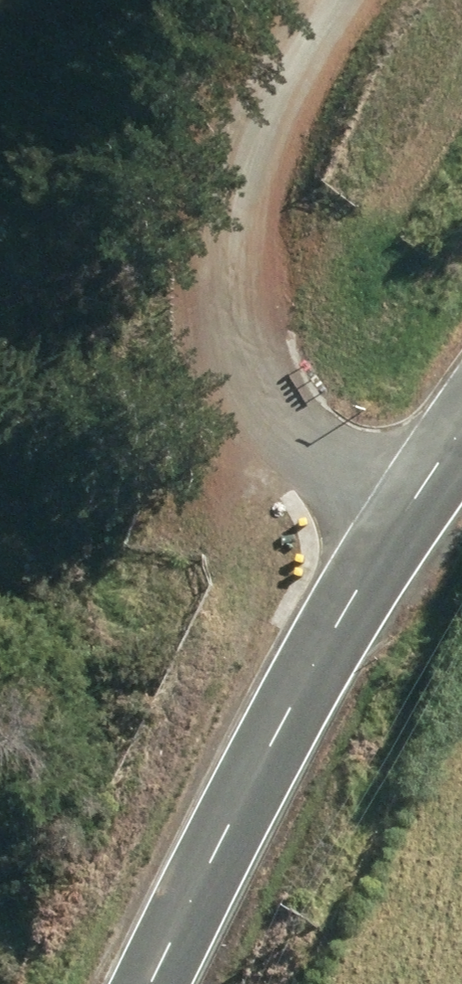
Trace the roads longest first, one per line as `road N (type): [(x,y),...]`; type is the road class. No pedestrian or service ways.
road 1 (unclassified): [(321,0),(172,244),(172,411),(224,537),(370,586)]
road 2 (unclassified): [(174,983),(370,586)]
road 3 (unclassified): [(370,586),(461,401)]

